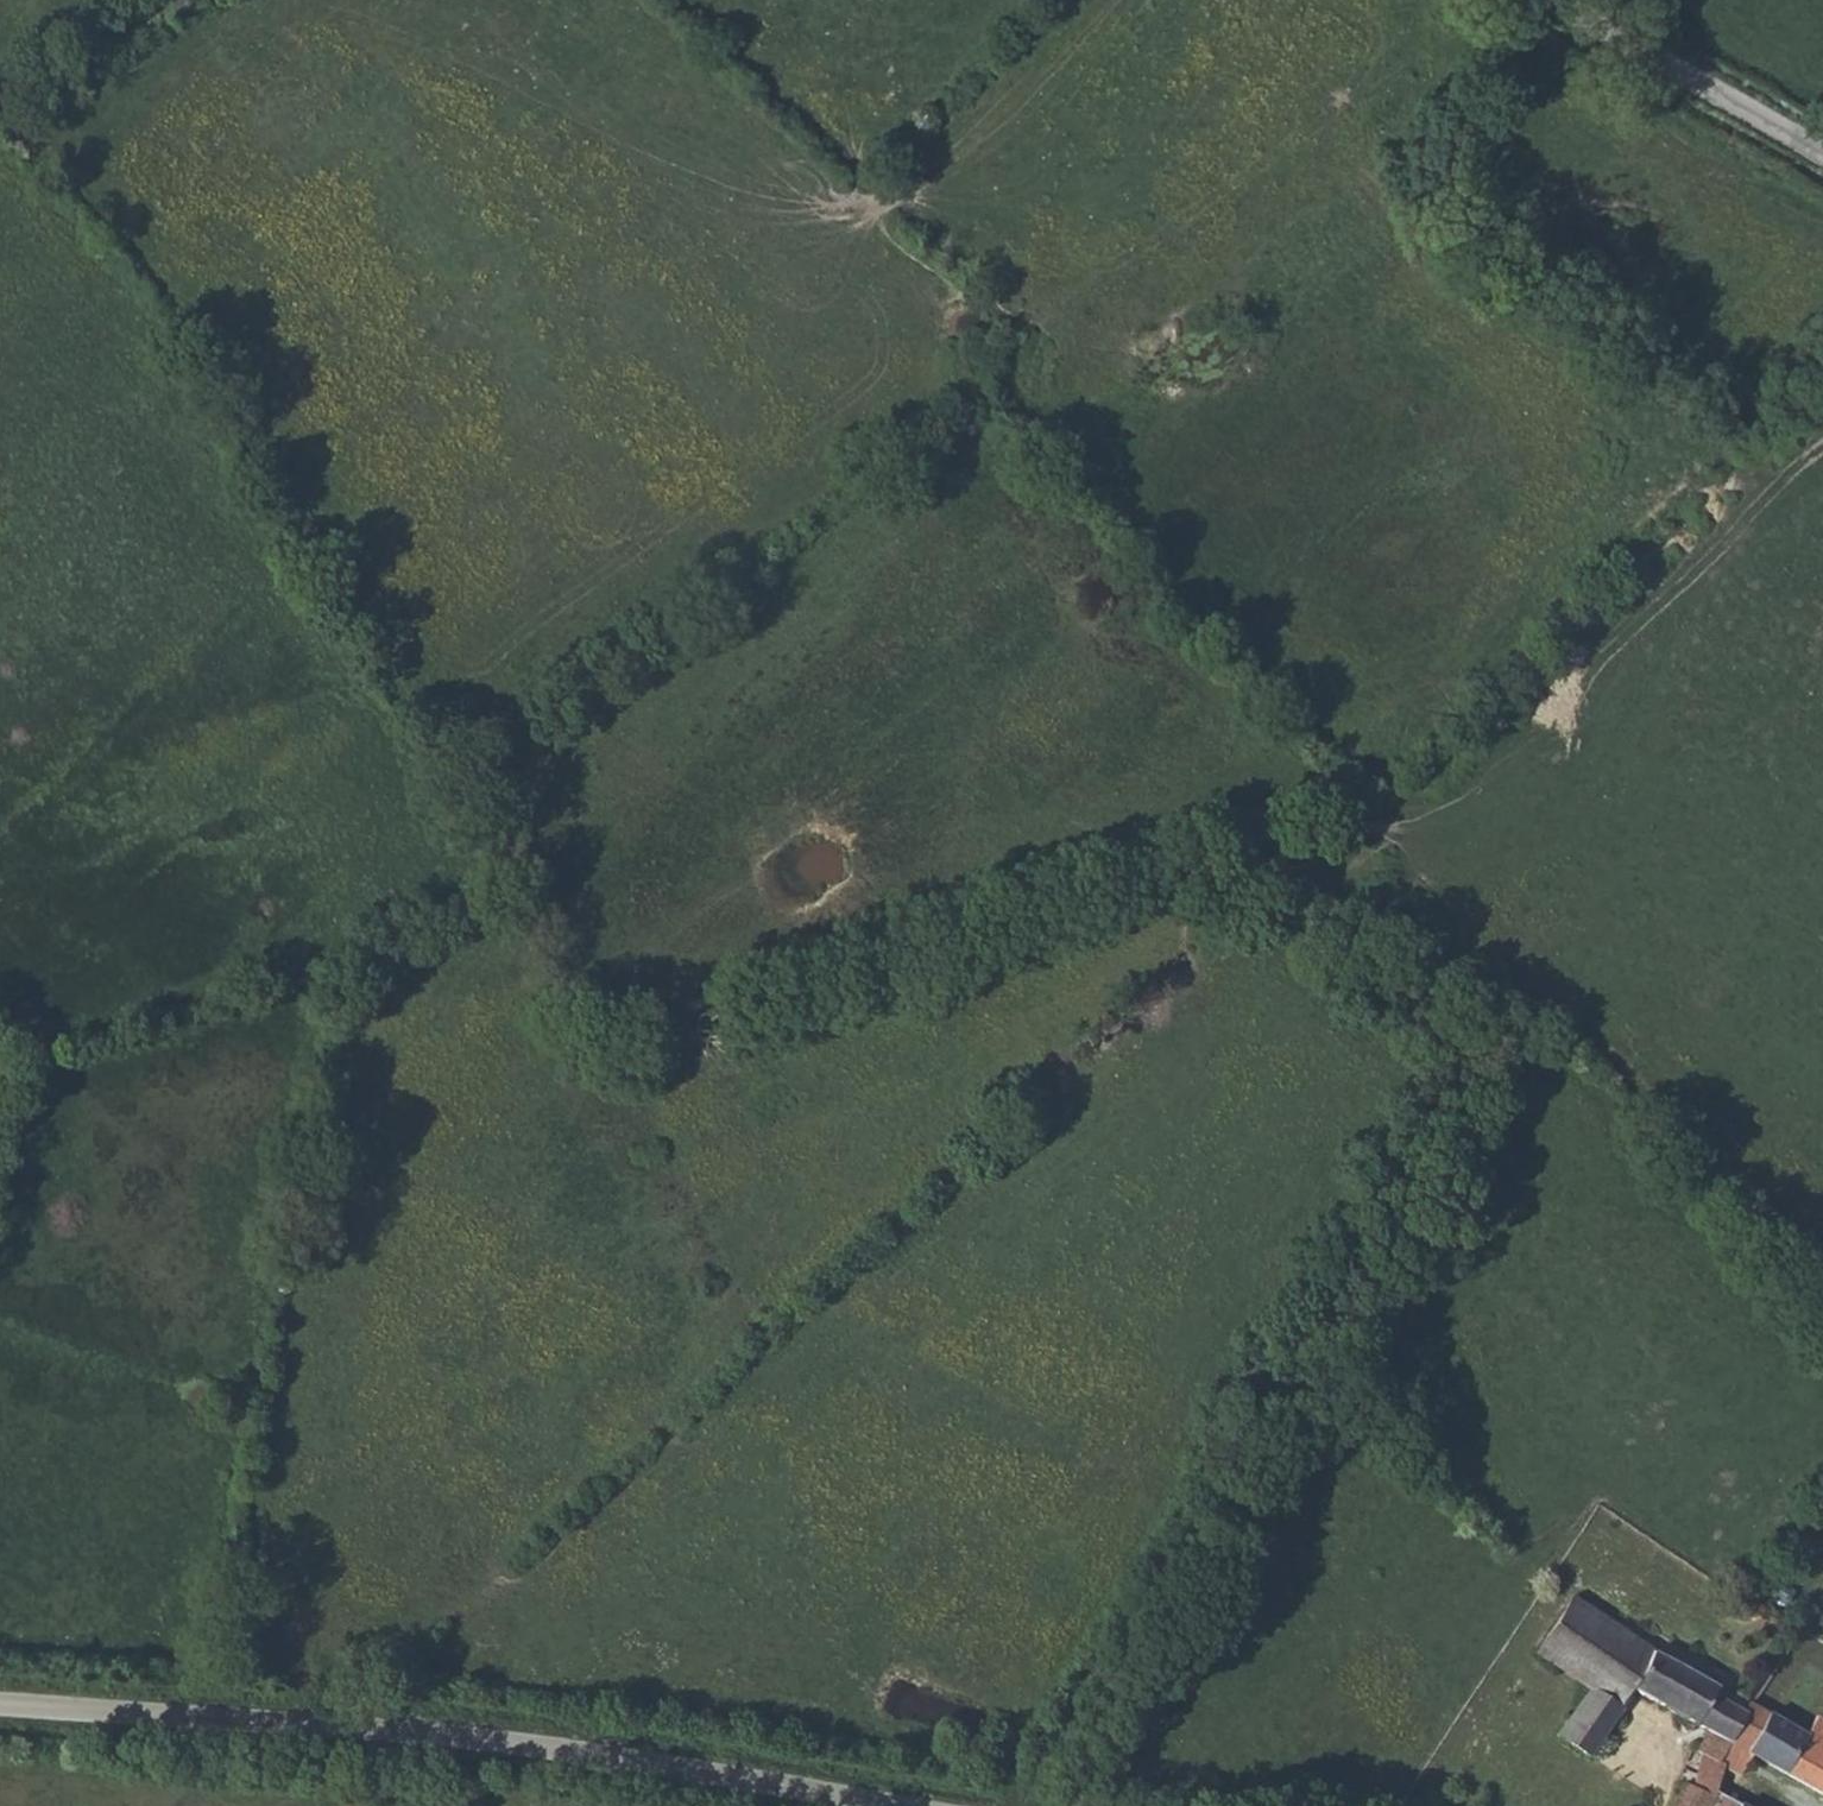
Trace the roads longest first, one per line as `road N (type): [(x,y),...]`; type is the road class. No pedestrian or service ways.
road 1 (unclassified): [(0,1712),(513,1748),(911,1805)]
road 2 (unclassified): [(1543,0),(1822,163)]
road 3 (track): [(181,0),(0,110)]

